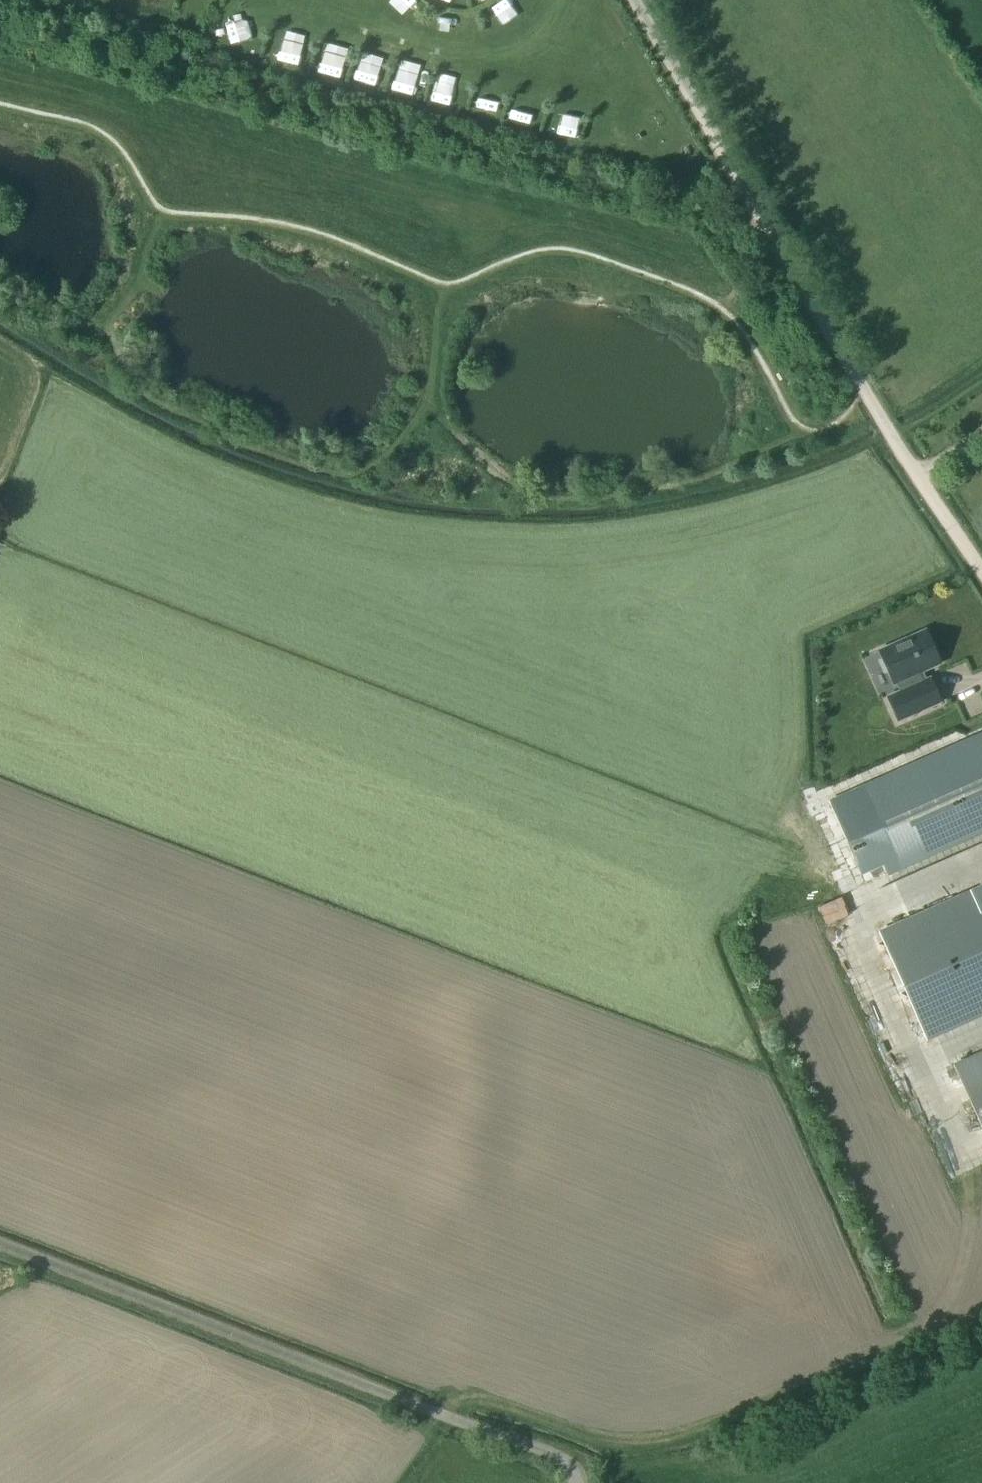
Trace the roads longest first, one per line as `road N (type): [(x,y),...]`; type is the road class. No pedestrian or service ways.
road 1 (track): [(579,1482),(568,1459),(0,1244)]

